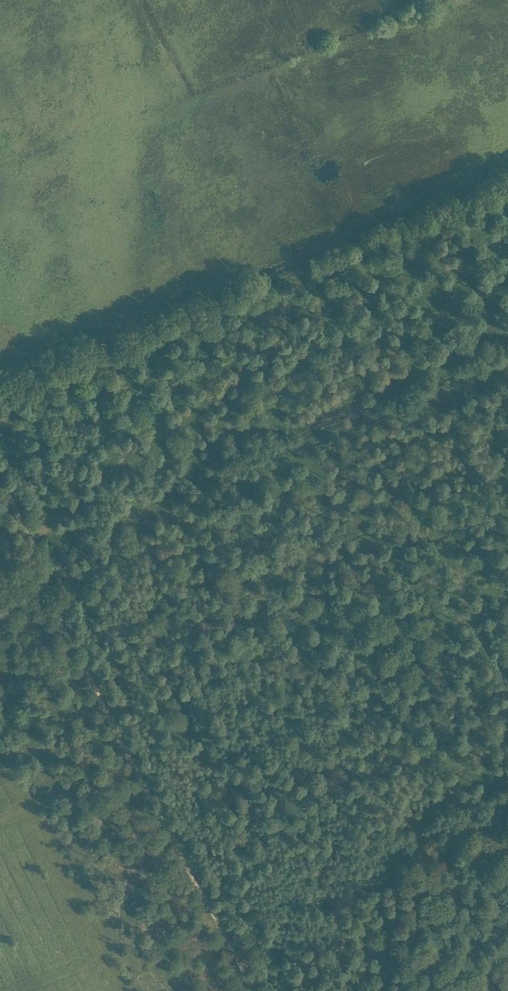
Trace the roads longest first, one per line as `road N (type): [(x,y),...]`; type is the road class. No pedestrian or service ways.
road 1 (track): [(252,990),(34,569),(27,530),(0,479)]
road 2 (track): [(27,530),(48,524),(39,488),(0,424)]

